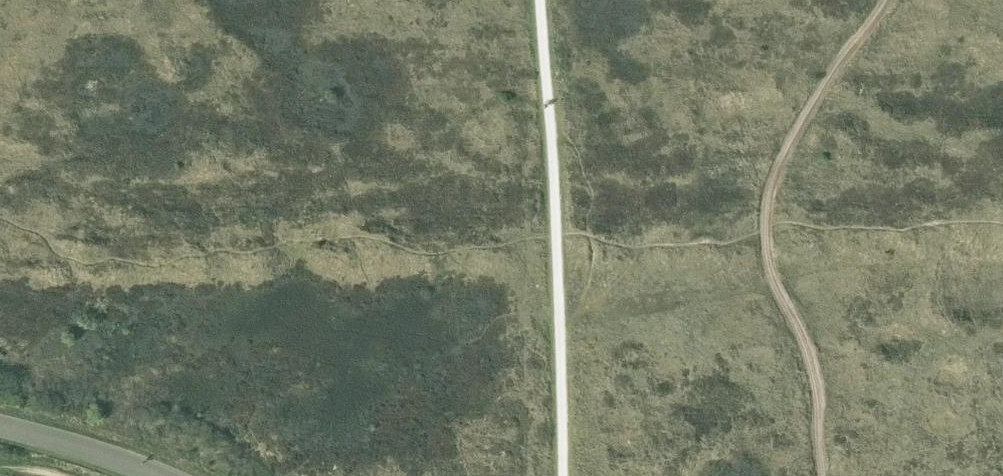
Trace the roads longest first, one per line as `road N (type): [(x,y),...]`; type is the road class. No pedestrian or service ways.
road 1 (unclassified): [(164,475),(0,426)]

